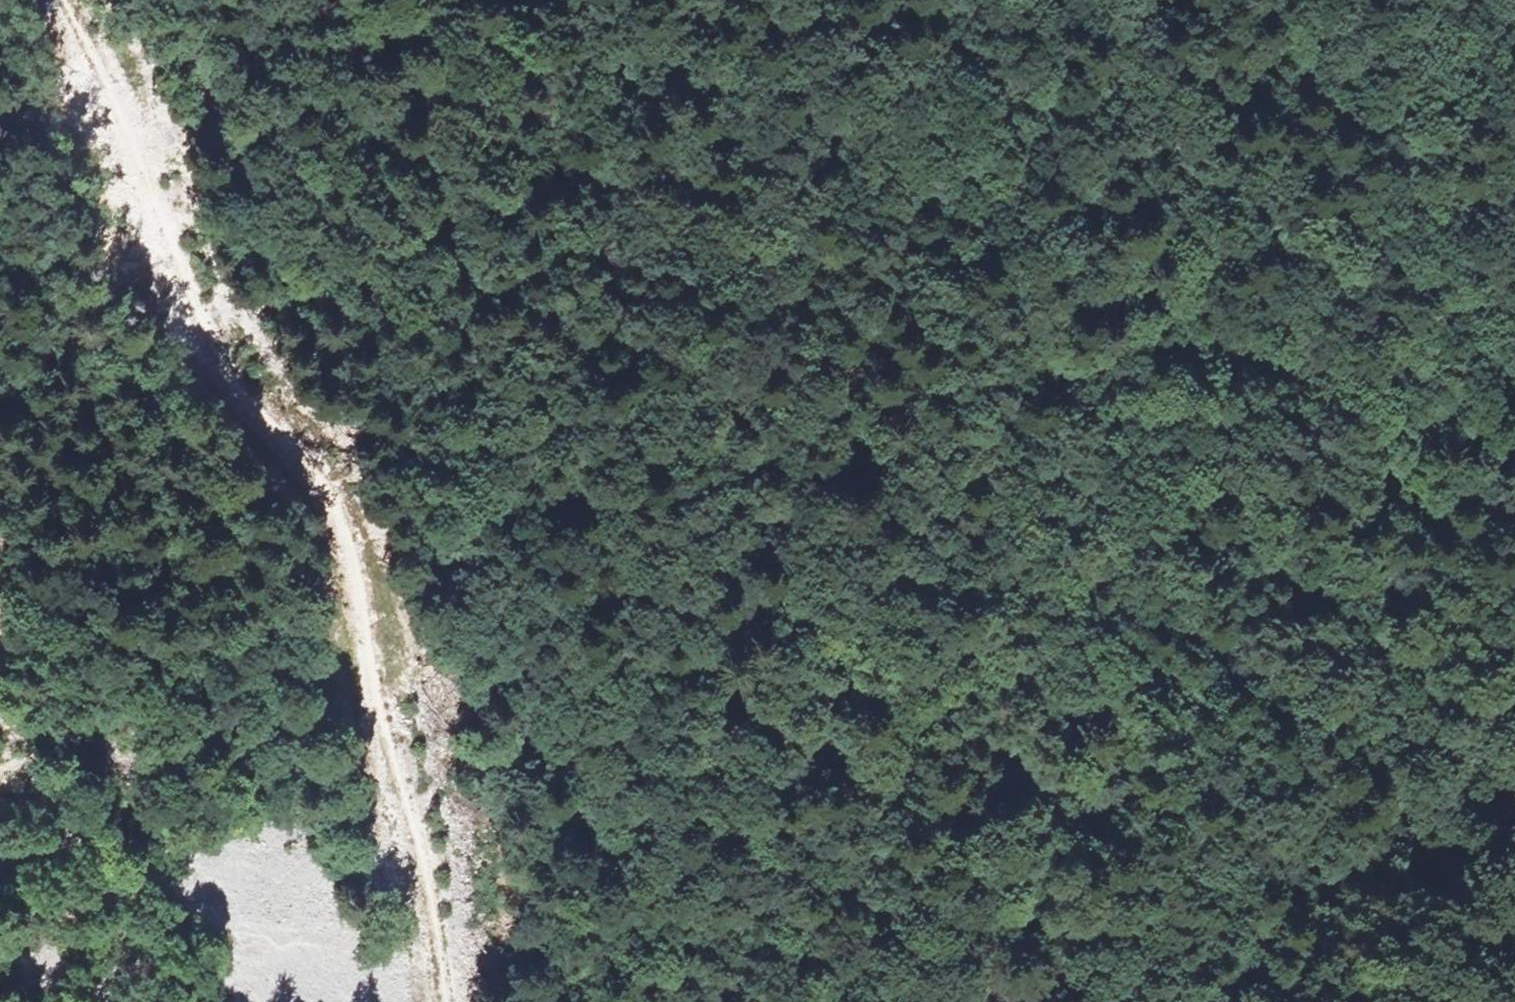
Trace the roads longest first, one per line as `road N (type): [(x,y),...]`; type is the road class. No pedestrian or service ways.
road 1 (track): [(71,0),(214,367),(333,514),(431,891),(444,1001)]

